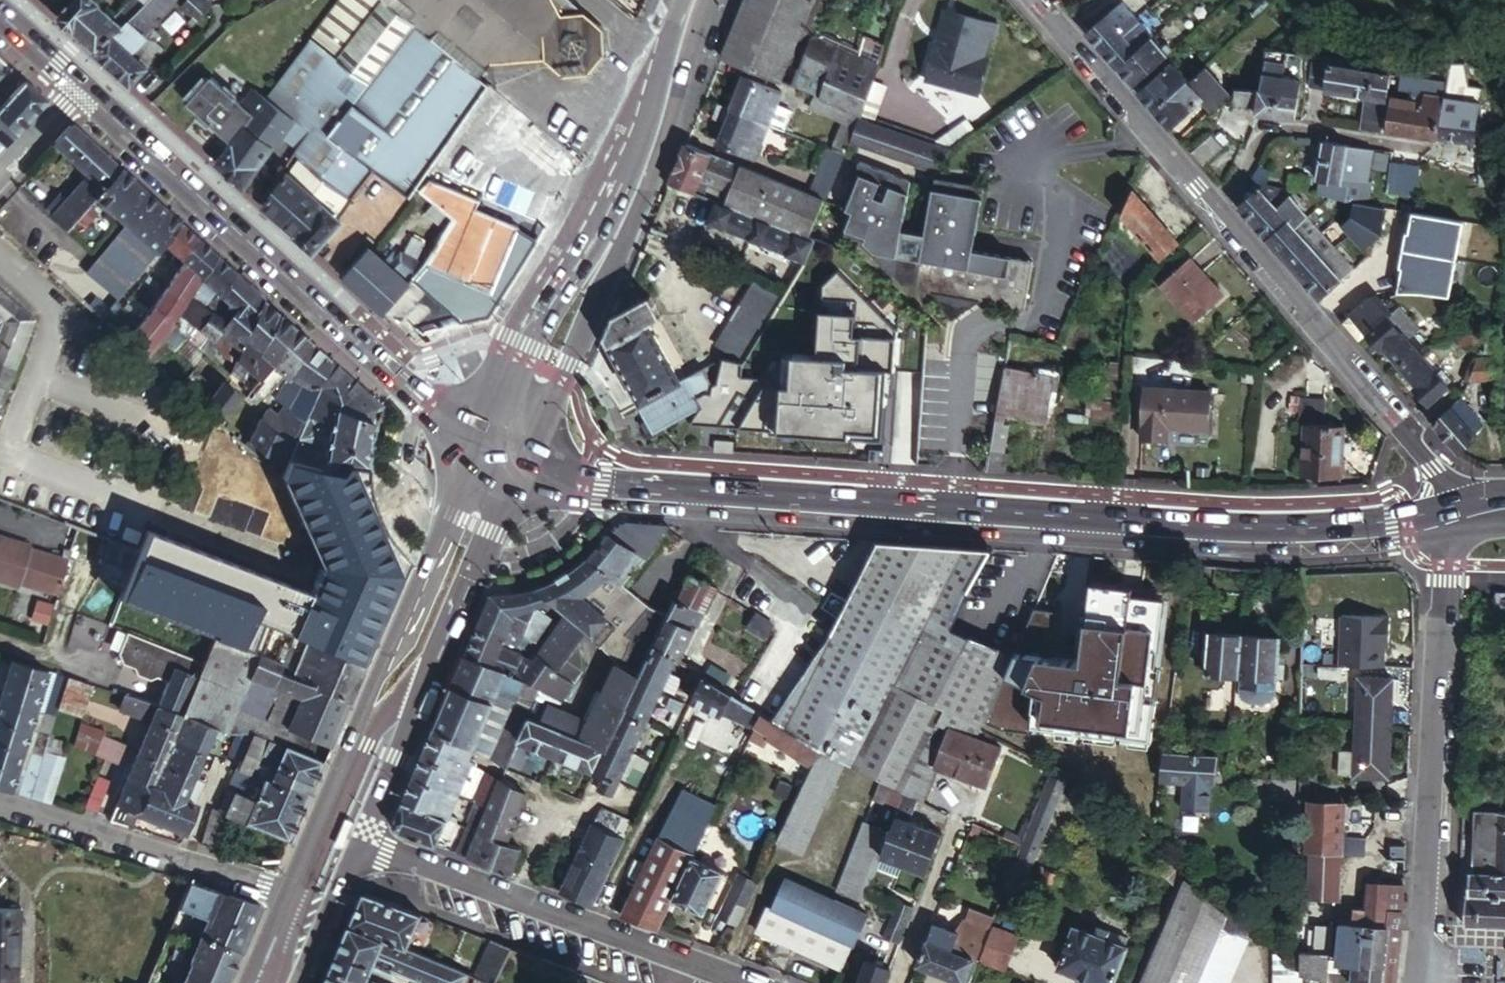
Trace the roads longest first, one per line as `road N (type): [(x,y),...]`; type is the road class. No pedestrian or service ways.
road 1 (primary): [(522,456),(584,487),(873,509),(1247,533),(1447,519)]
road 2 (primary): [(483,439),(412,390),(76,84)]
road 3 (secondary): [(483,439),(286,893)]
road 4 (secondary): [(522,456),(660,157),(705,0)]
road 5 (secondary): [(677,0),(667,48),(617,182),(513,355),(483,439)]
road 6 (residential): [(1414,982),(1447,519)]
road 7 (secondary): [(359,845),(522,456)]
road 8 (residential): [(1447,519),(1447,491),(1434,468),(1212,204)]
road 9 (residential): [(359,845),(731,982)]
road 10 (residential): [(286,893),(0,801)]
road 11 (residential): [(1212,204),(1024,0)]
road 12 (residential): [(1212,204),(1237,183),(1266,132),(1286,125),(1378,139)]

